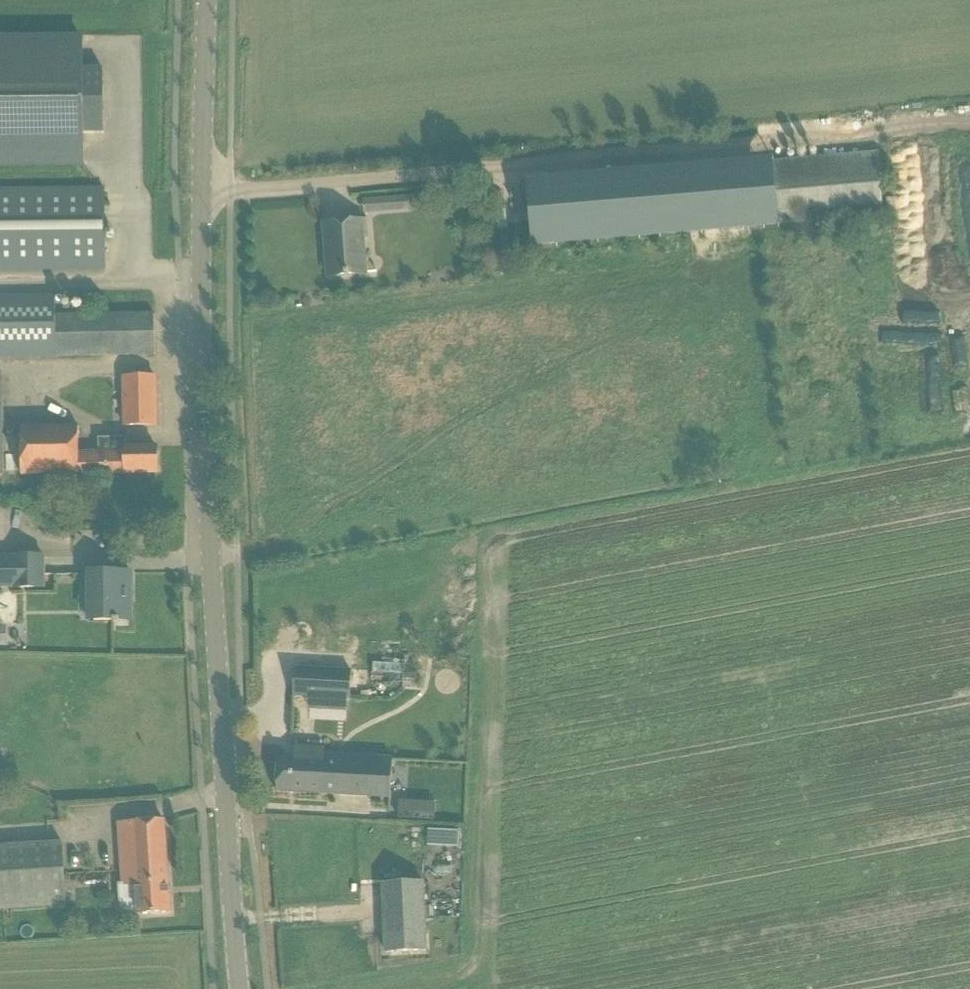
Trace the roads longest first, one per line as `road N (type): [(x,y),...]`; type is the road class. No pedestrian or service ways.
road 1 (tertiary): [(243,988),(226,826),(202,373),(208,0)]

